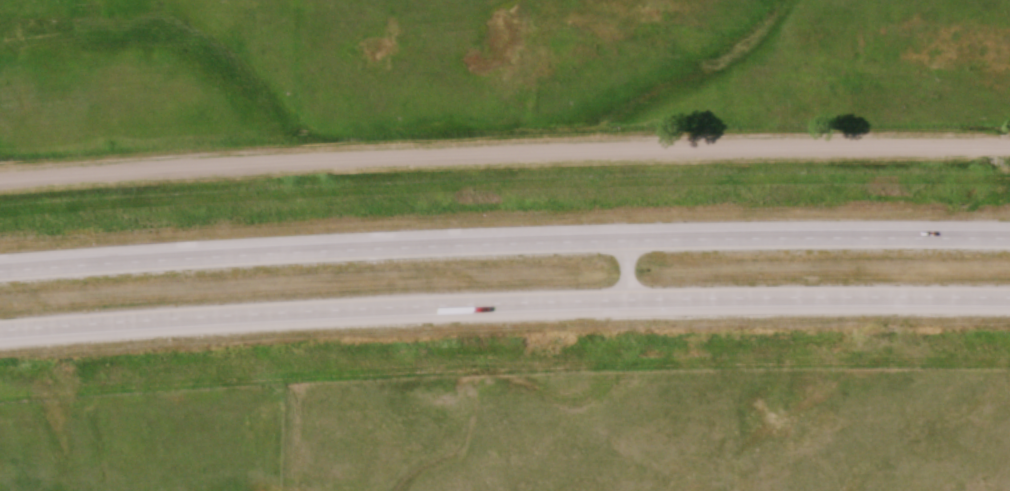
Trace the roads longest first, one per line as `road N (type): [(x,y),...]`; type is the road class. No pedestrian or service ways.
road 1 (residential): [(0,183),(351,160),(1009,150)]
road 2 (motorway): [(1009,236),(530,242),(0,270)]
road 3 (motorway): [(0,329),(519,301),(1009,297)]

